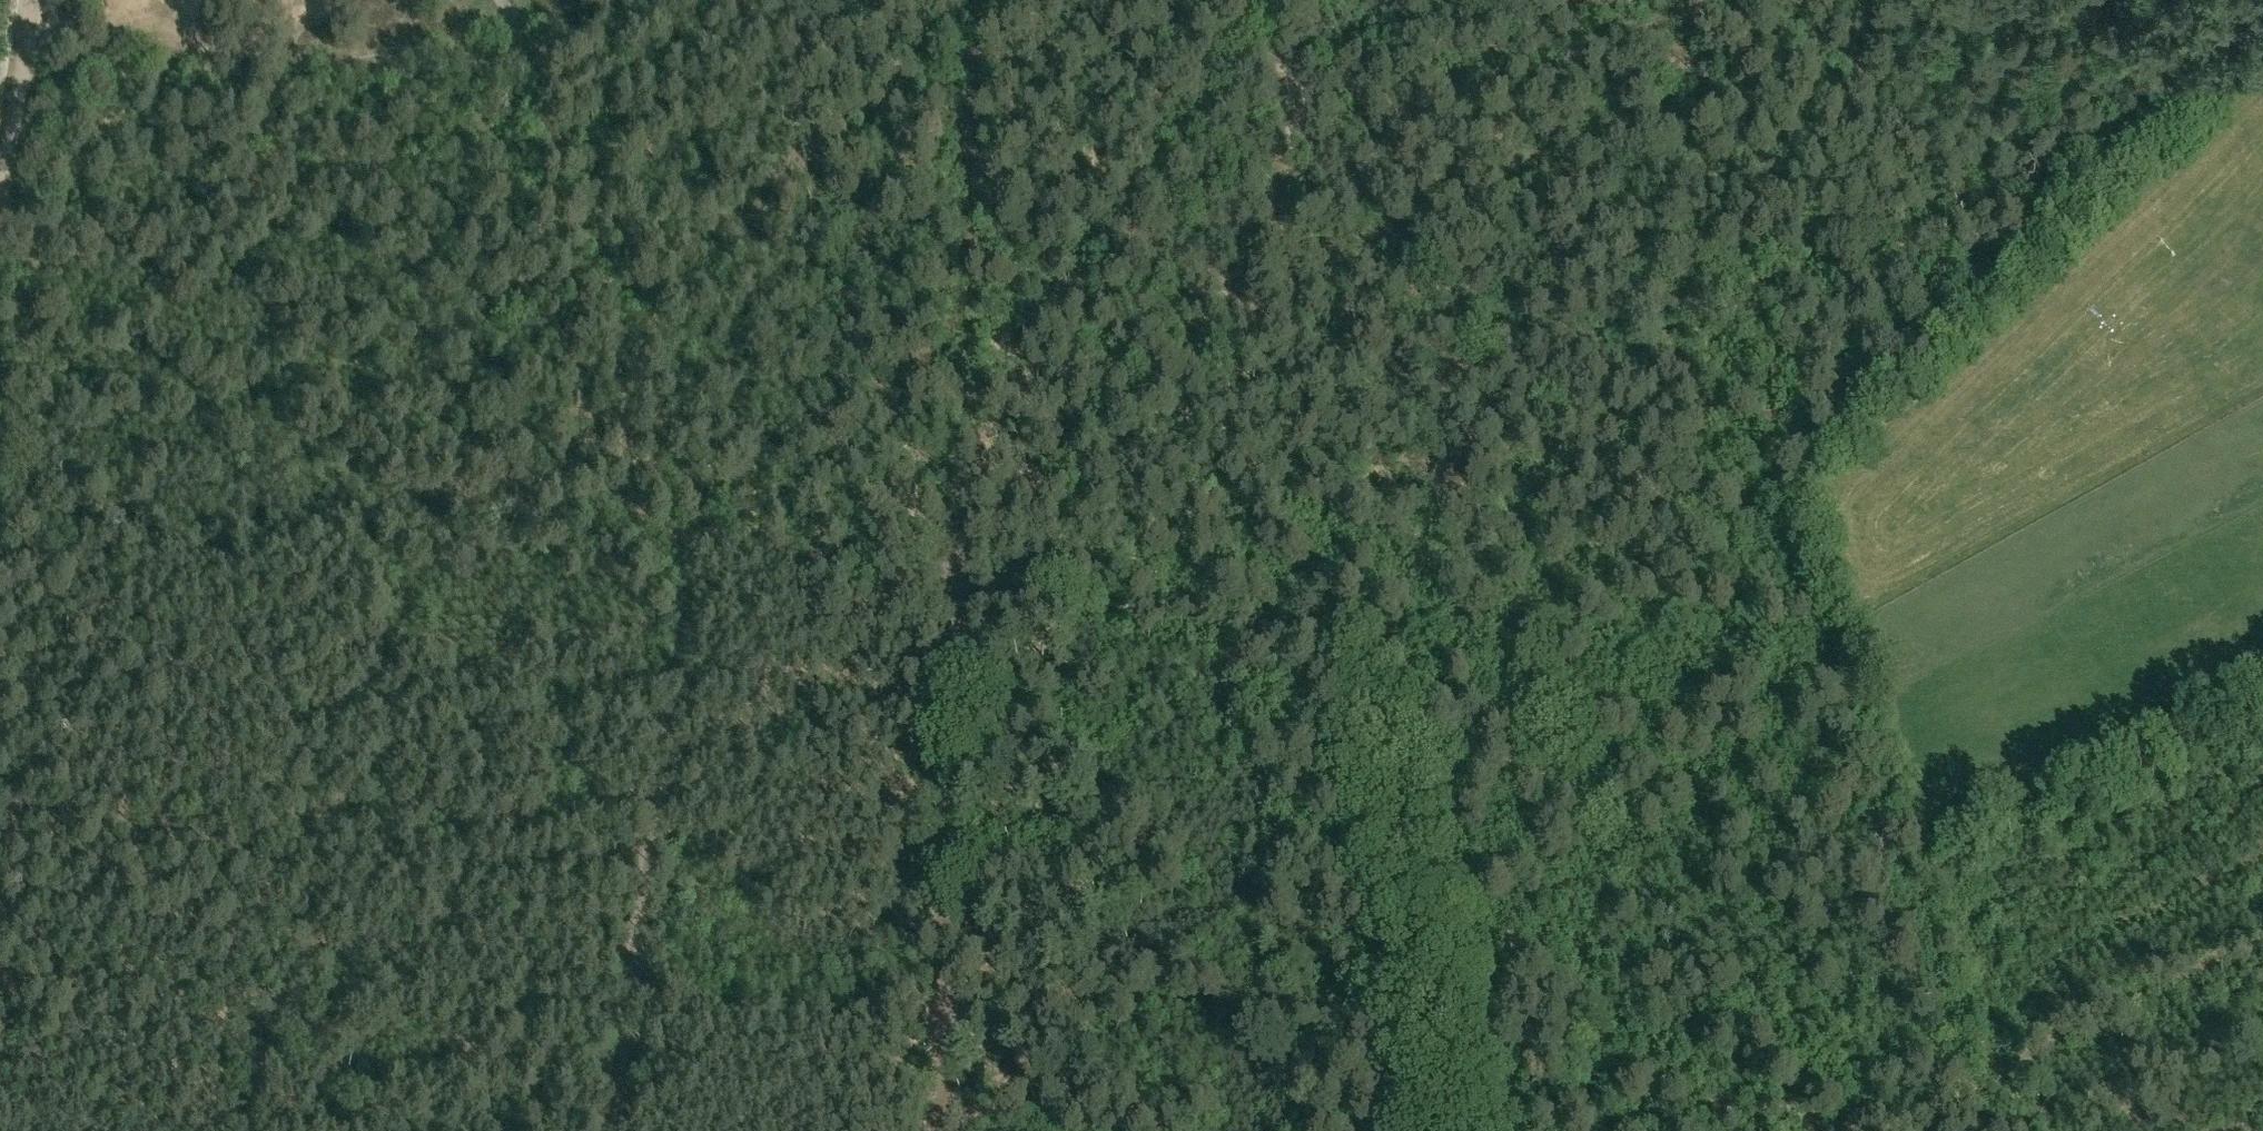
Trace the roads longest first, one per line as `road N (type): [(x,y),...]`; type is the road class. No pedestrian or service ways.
road 1 (track): [(7,41),(502,62),(590,37),(666,0)]
road 2 (track): [(601,1130),(686,575),(680,481)]
road 3 (track): [(964,572),(977,190),(973,0)]
road 4 (track): [(943,1130),(964,572)]
road 5 (track): [(1446,1130),(1359,616)]
road 6 (track): [(2262,954),(2035,1067)]
road 7 (track): [(0,200),(35,0)]

